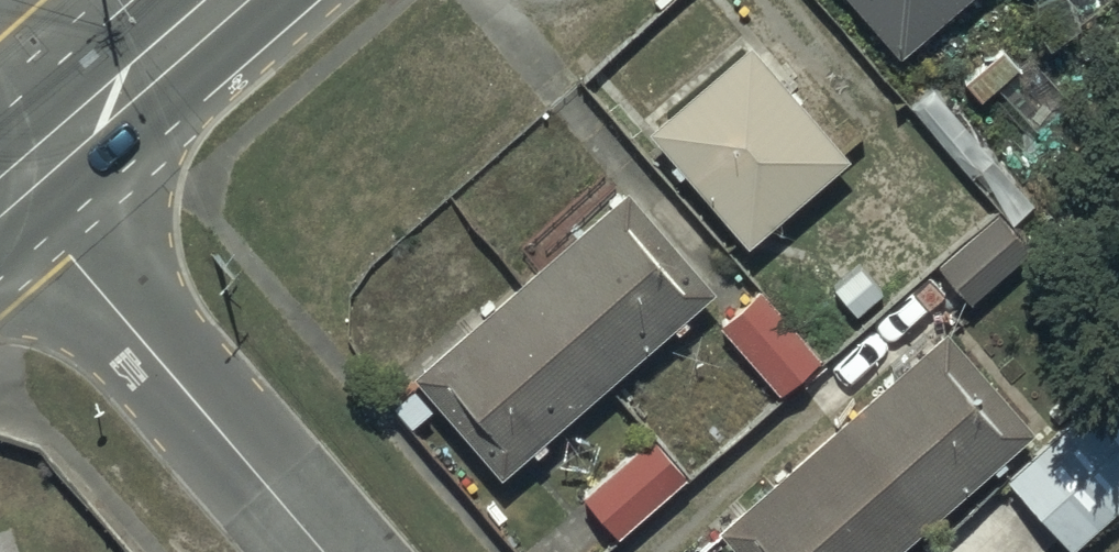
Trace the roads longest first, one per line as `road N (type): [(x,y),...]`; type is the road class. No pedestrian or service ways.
road 1 (residential): [(22,179),(73,260),(327,551)]
road 2 (primary): [(230,0),(22,179)]

